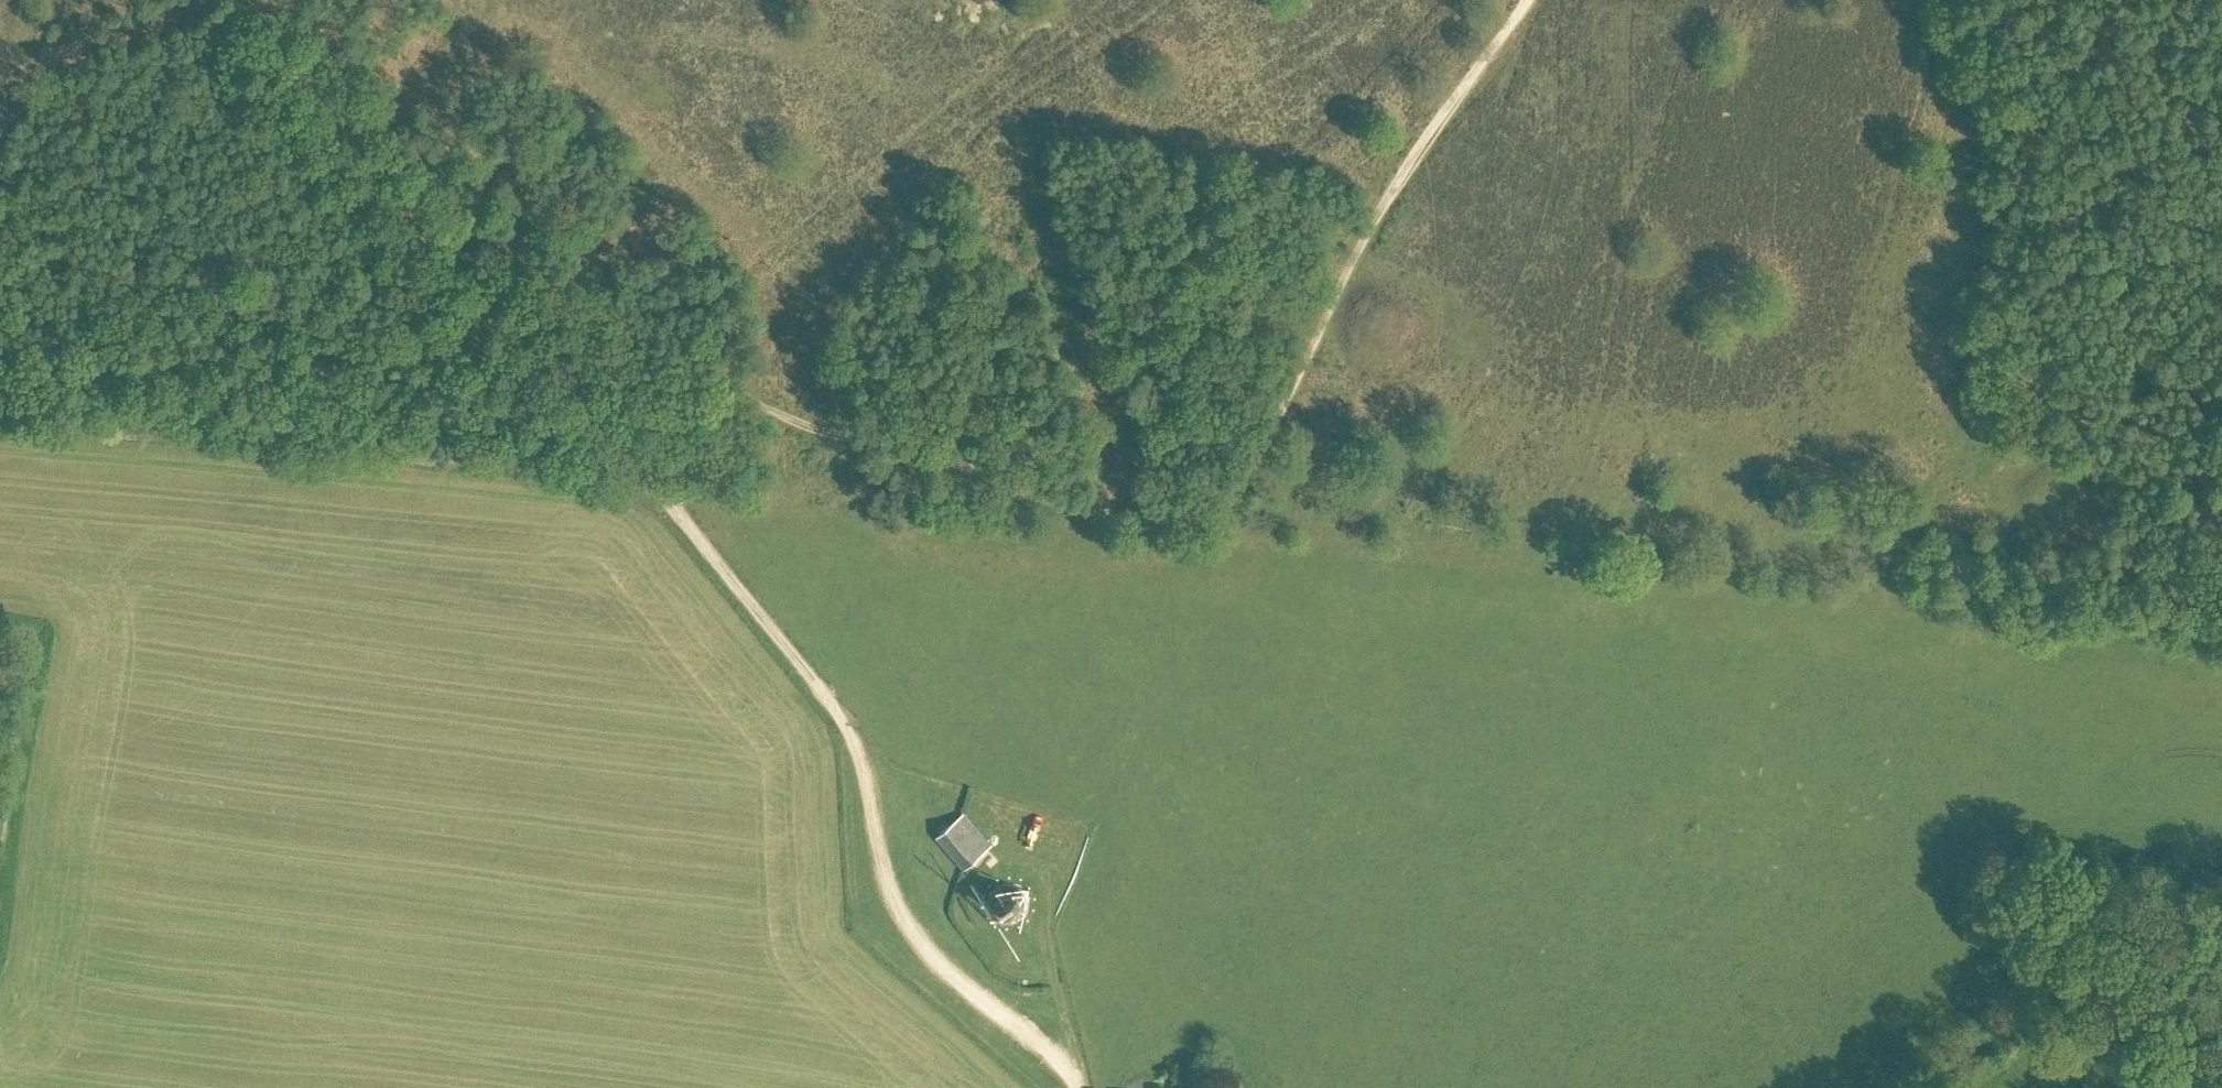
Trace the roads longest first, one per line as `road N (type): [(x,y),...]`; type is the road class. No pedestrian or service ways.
road 1 (track): [(443,233),(507,242),(741,398),(811,425),(955,460),(1068,508),(1196,519),(1234,499),(1384,203),(1525,0)]
road 2 (track): [(1079,1087),(930,955),(901,918),(882,877),(863,769),(845,724),(517,316)]
road 3 (track): [(0,344),(139,367),(327,341),(399,354),(452,349),(517,316)]
road 4 (track): [(517,316),(251,0)]

